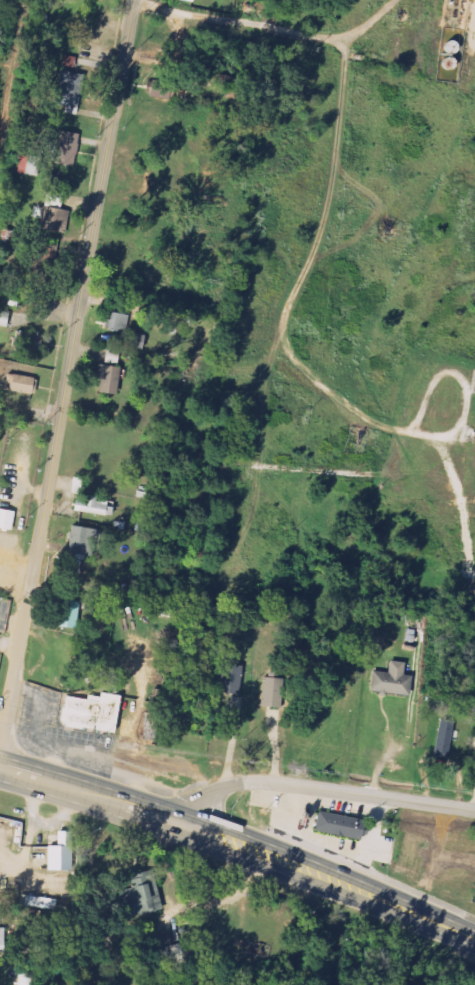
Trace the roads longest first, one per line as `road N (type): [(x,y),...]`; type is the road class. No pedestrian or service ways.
road 1 (residential): [(141,0),(0,744)]
road 2 (trunk): [(474,940),(188,826)]
road 3 (residential): [(188,826),(204,798),(251,783),(474,811)]
road 4 (trunk): [(188,826),(0,768)]

